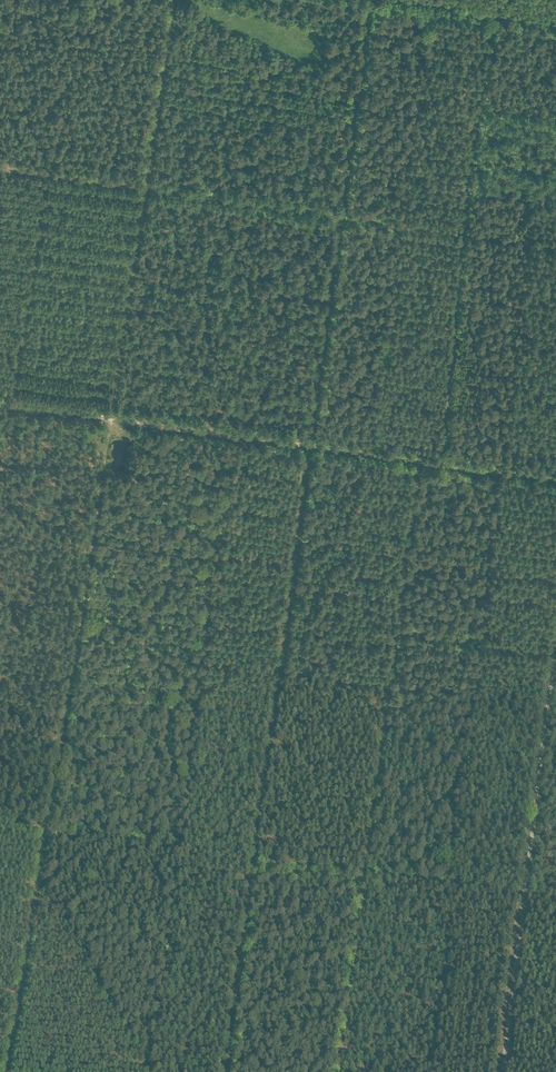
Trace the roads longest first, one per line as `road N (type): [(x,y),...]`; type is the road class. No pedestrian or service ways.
road 1 (track): [(0,402),(555,478)]
road 2 (track): [(504,1071),(555,650)]
road 3 (track): [(555,25),(416,0)]

